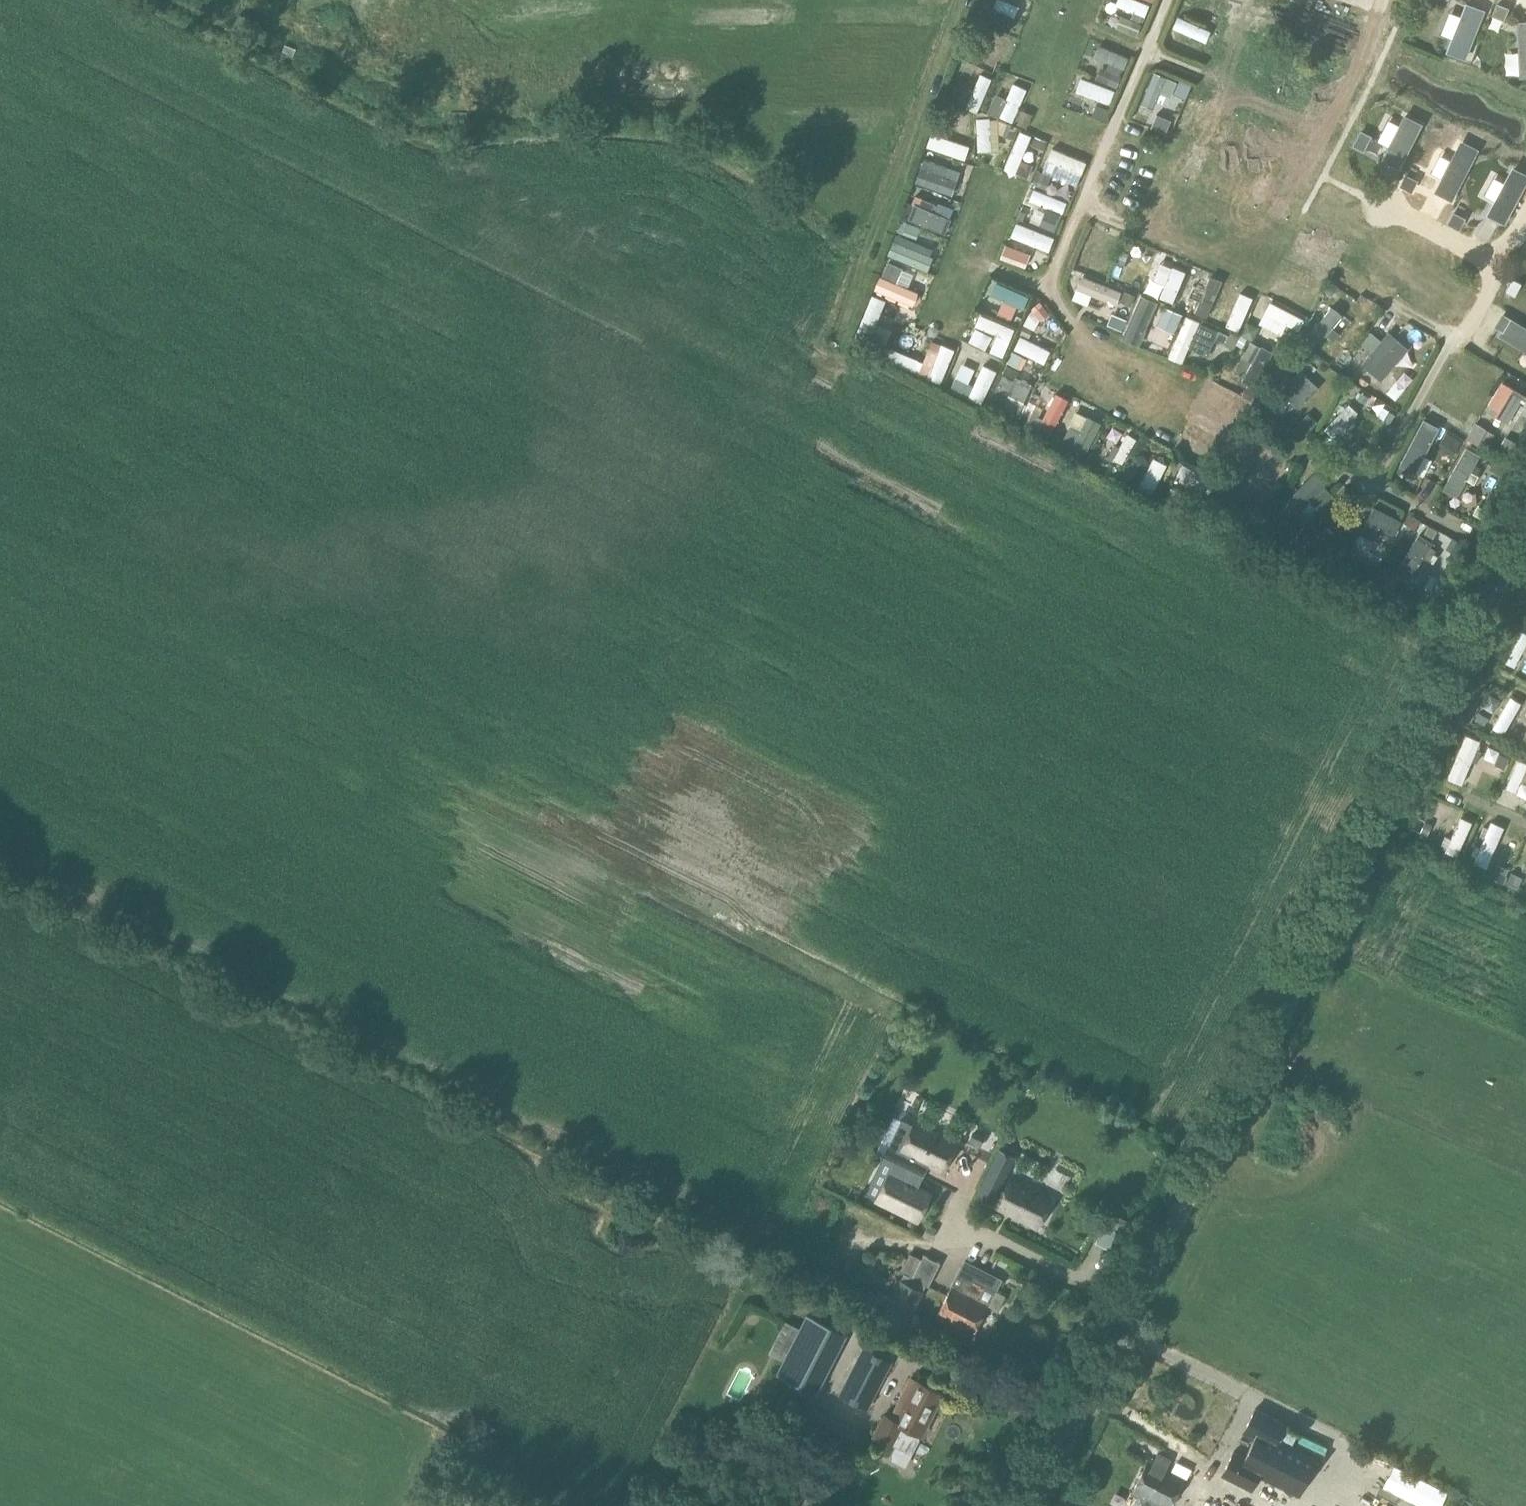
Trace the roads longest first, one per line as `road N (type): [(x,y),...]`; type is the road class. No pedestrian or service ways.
road 1 (unclassified): [(1033,1505),(1525,529)]

